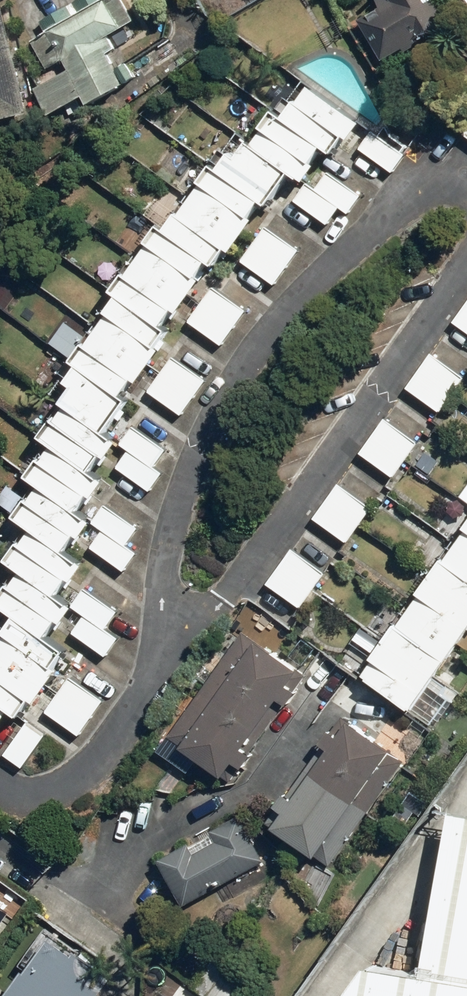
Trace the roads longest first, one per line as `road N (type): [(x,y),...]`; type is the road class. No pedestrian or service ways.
road 1 (residential): [(466,163),(407,177),(249,355),(214,408),(167,495),(149,601),(174,643)]
road 2 (residential): [(174,643),(466,233)]
road 3 (residential): [(0,773),(33,776),(90,759),(174,643)]

